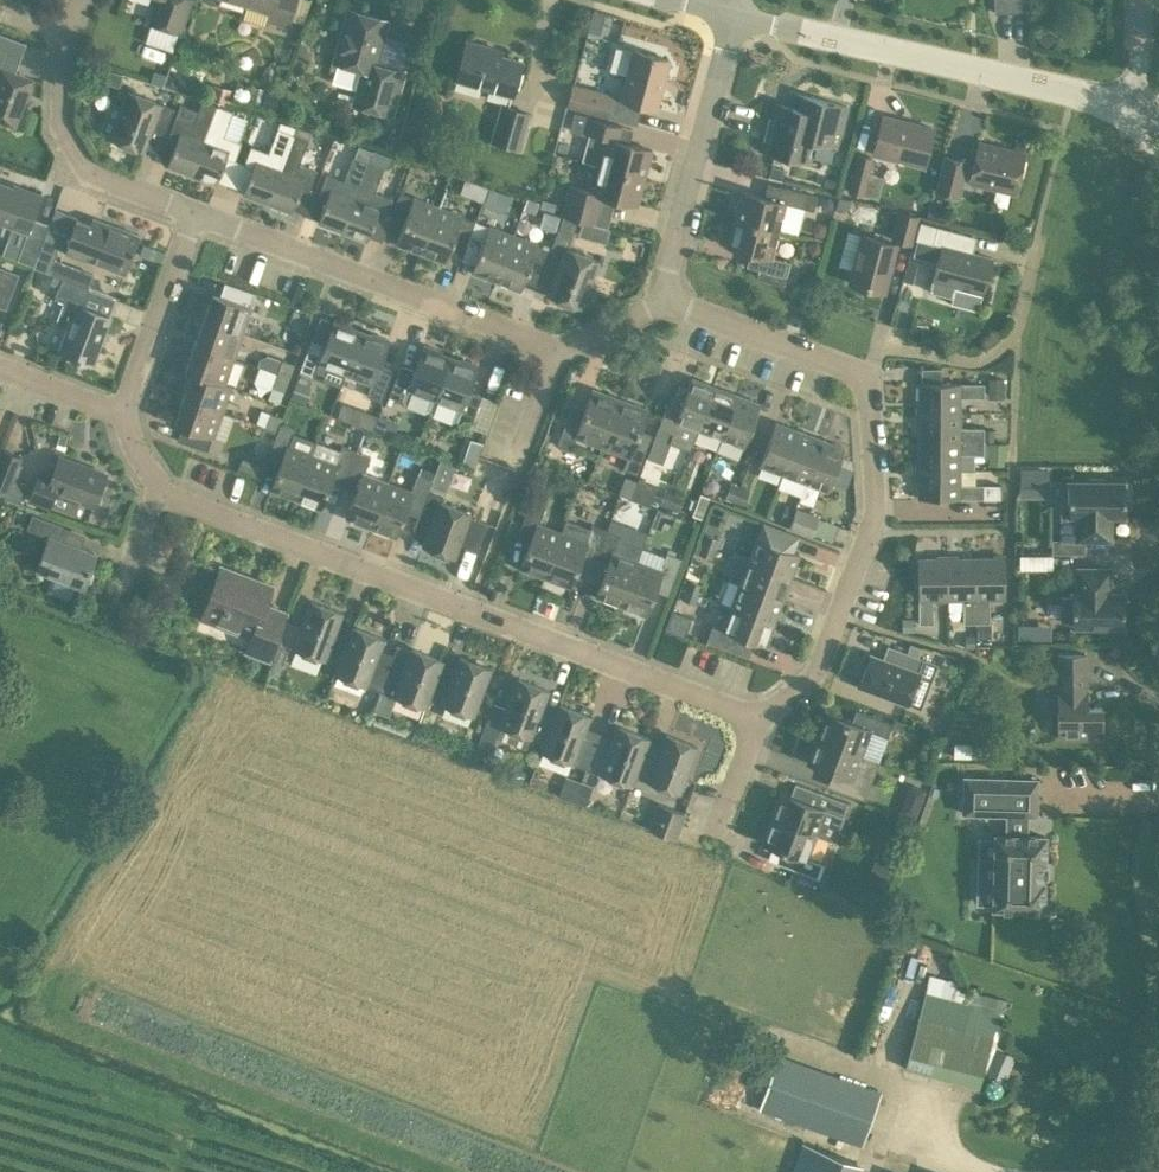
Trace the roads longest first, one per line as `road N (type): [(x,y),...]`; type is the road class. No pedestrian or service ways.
road 1 (residential): [(755,718),(180,502),(162,488)]
road 2 (residential): [(658,301),(844,367),(867,393),(877,513),(814,678),(755,718)]
road 3 (residential): [(1143,111),(732,13)]
road 4 (residential): [(202,216),(557,347)]
road 5 (residential): [(81,0),(66,39),(61,123),(88,172),(202,216)]
road 6 (residential): [(658,301),(732,13)]
road 7 (residential): [(126,413),(202,216)]
road 8 (residential): [(126,413),(0,362)]
road 9 (residential): [(715,841),(755,718)]

